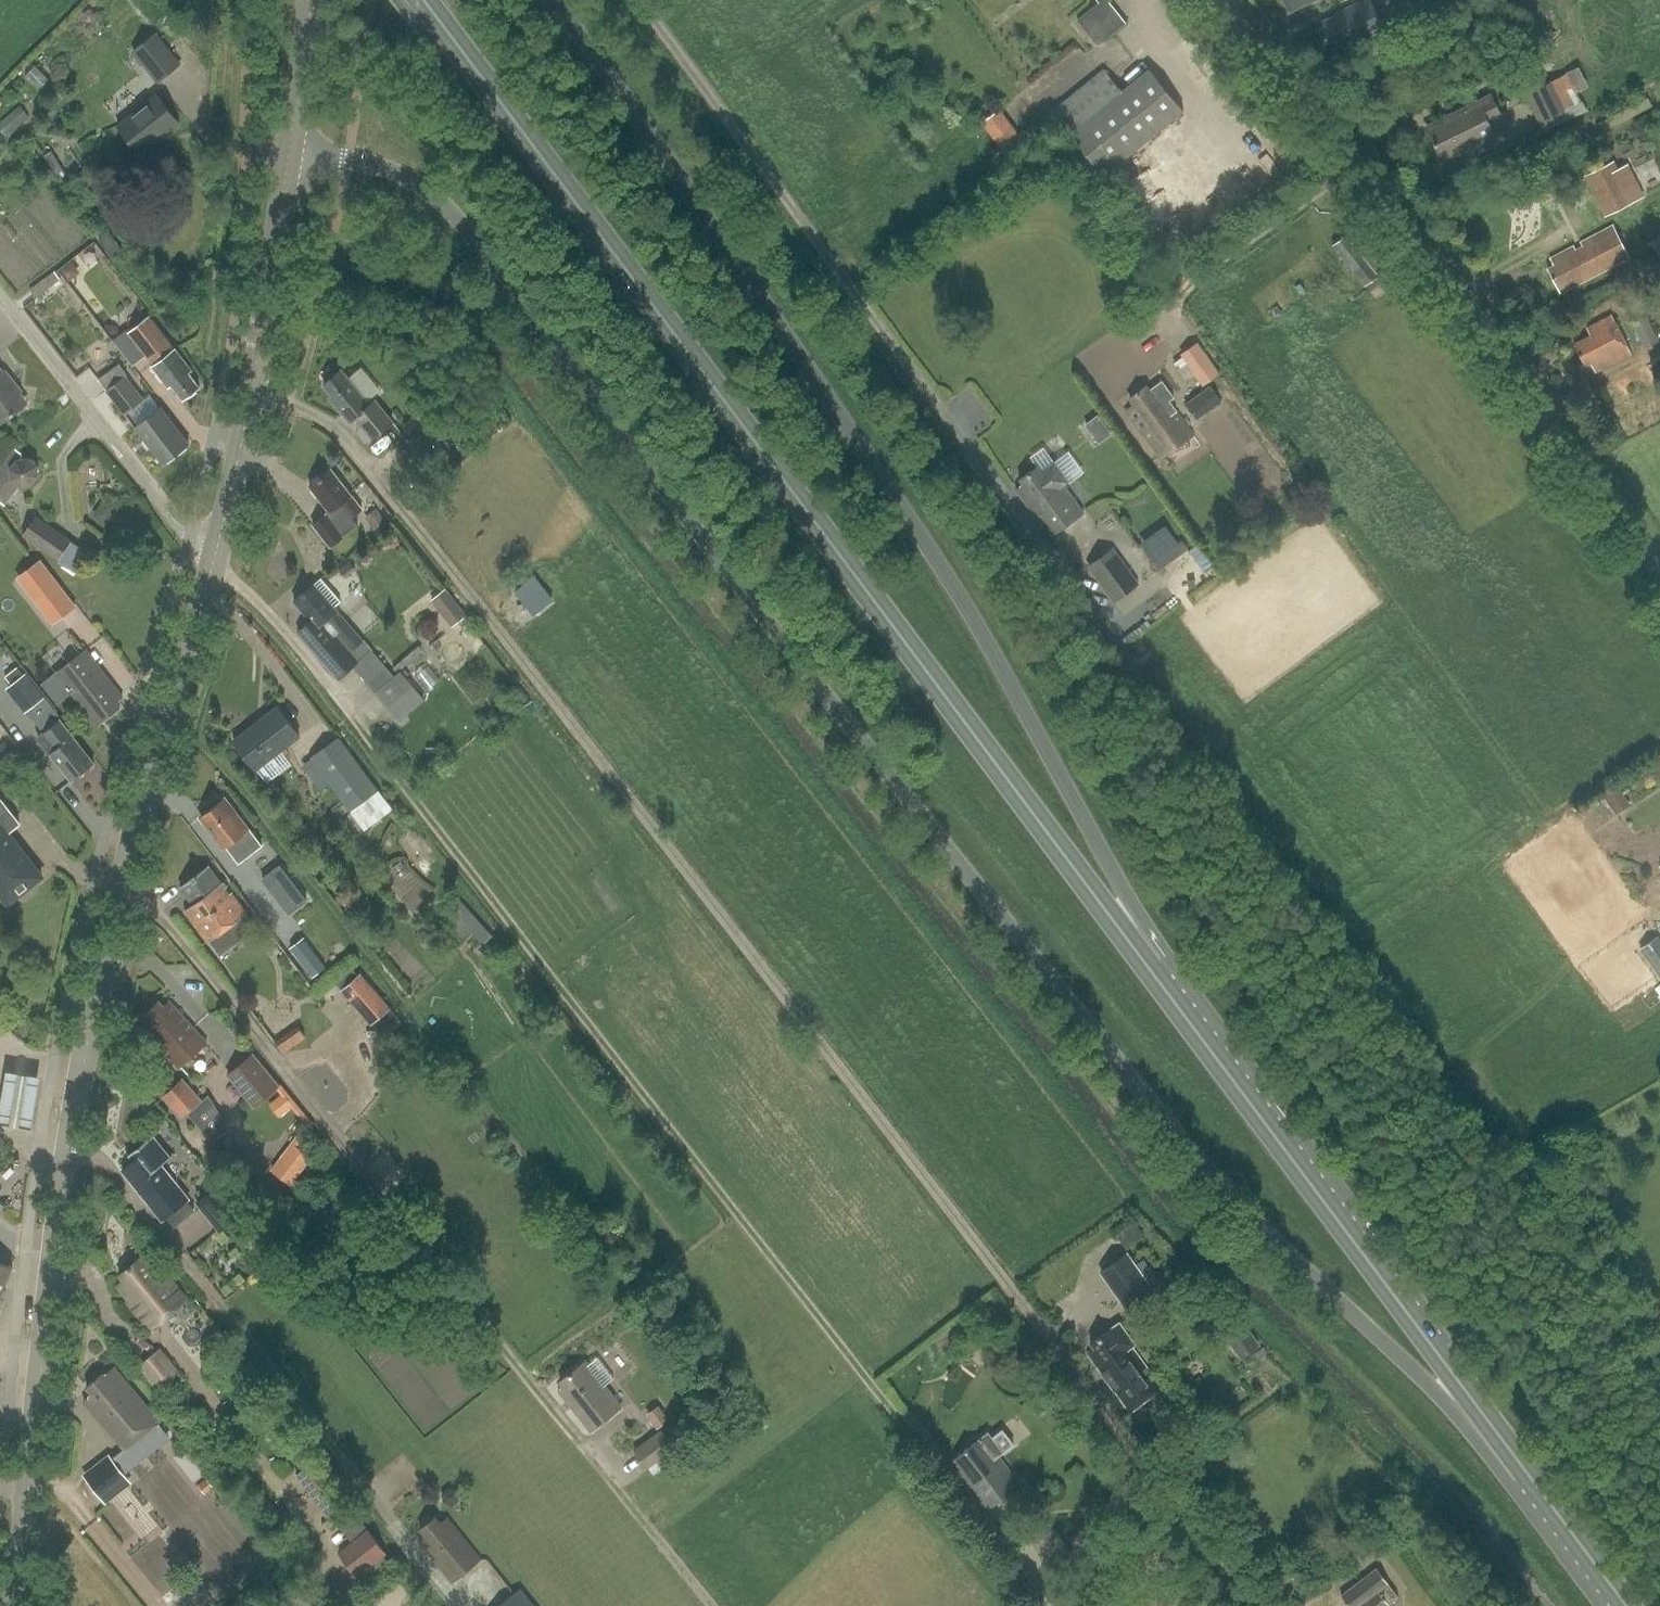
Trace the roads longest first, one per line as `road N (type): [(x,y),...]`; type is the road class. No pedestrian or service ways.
road 1 (trunk): [(289,164),(351,160),(409,174),(450,210),(1239,1208),(1404,1374),(1470,1406)]
road 2 (trunk): [(1128,935),(927,694),(418,0)]
road 3 (trunk): [(1128,935),(1087,825),(937,560),(553,0)]
road 4 (tertiary): [(8,1605),(114,888),(215,568)]
road 5 (residential): [(1659,591),(1426,276),(1198,0)]
road 6 (trunk): [(1470,1406),(1128,935)]
road 7 (tertiary): [(215,568),(246,464),(289,164)]
road 8 (unclassified): [(215,568),(0,289)]
road 9 (trunk): [(1621,1605),(1470,1406)]
road 10 (tertiary): [(289,164),(316,0)]

